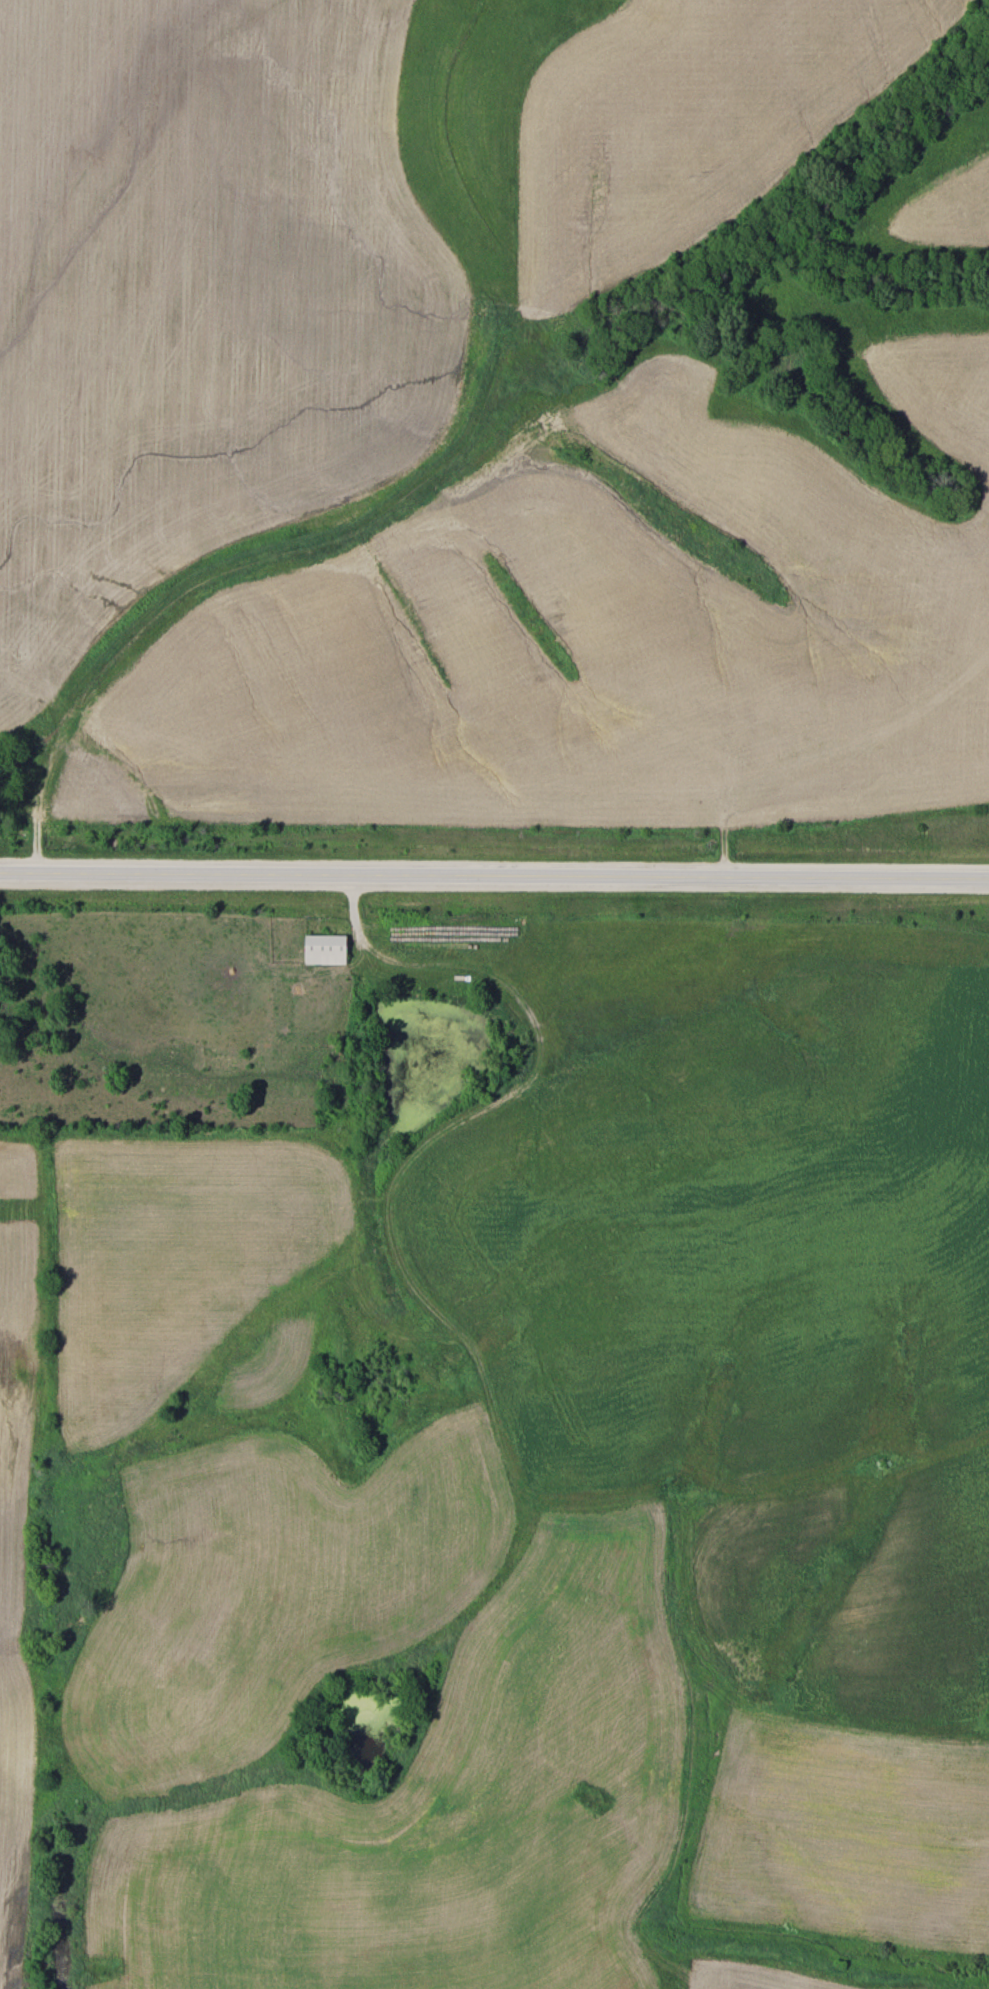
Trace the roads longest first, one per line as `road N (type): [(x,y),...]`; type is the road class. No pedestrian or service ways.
road 1 (primary): [(0,873),(988,877)]

